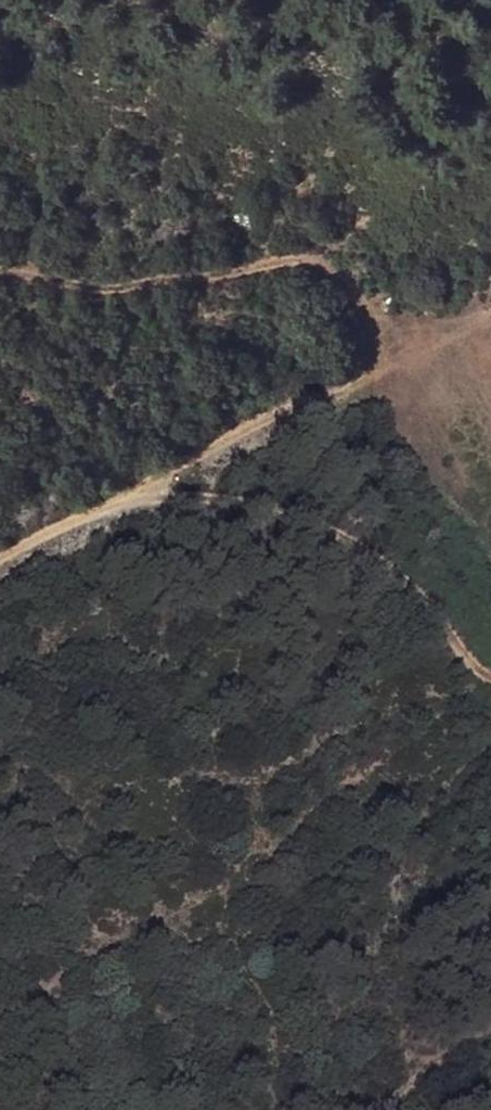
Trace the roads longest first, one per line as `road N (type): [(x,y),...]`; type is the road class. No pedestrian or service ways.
road 1 (track): [(490,675),(387,567),(333,528),(261,501),(156,502),(48,533),(0,559)]
road 2 (track): [(48,533),(490,303)]
road 3 (track): [(400,353),(322,265),(276,263),(116,294),(30,269),(0,269)]

